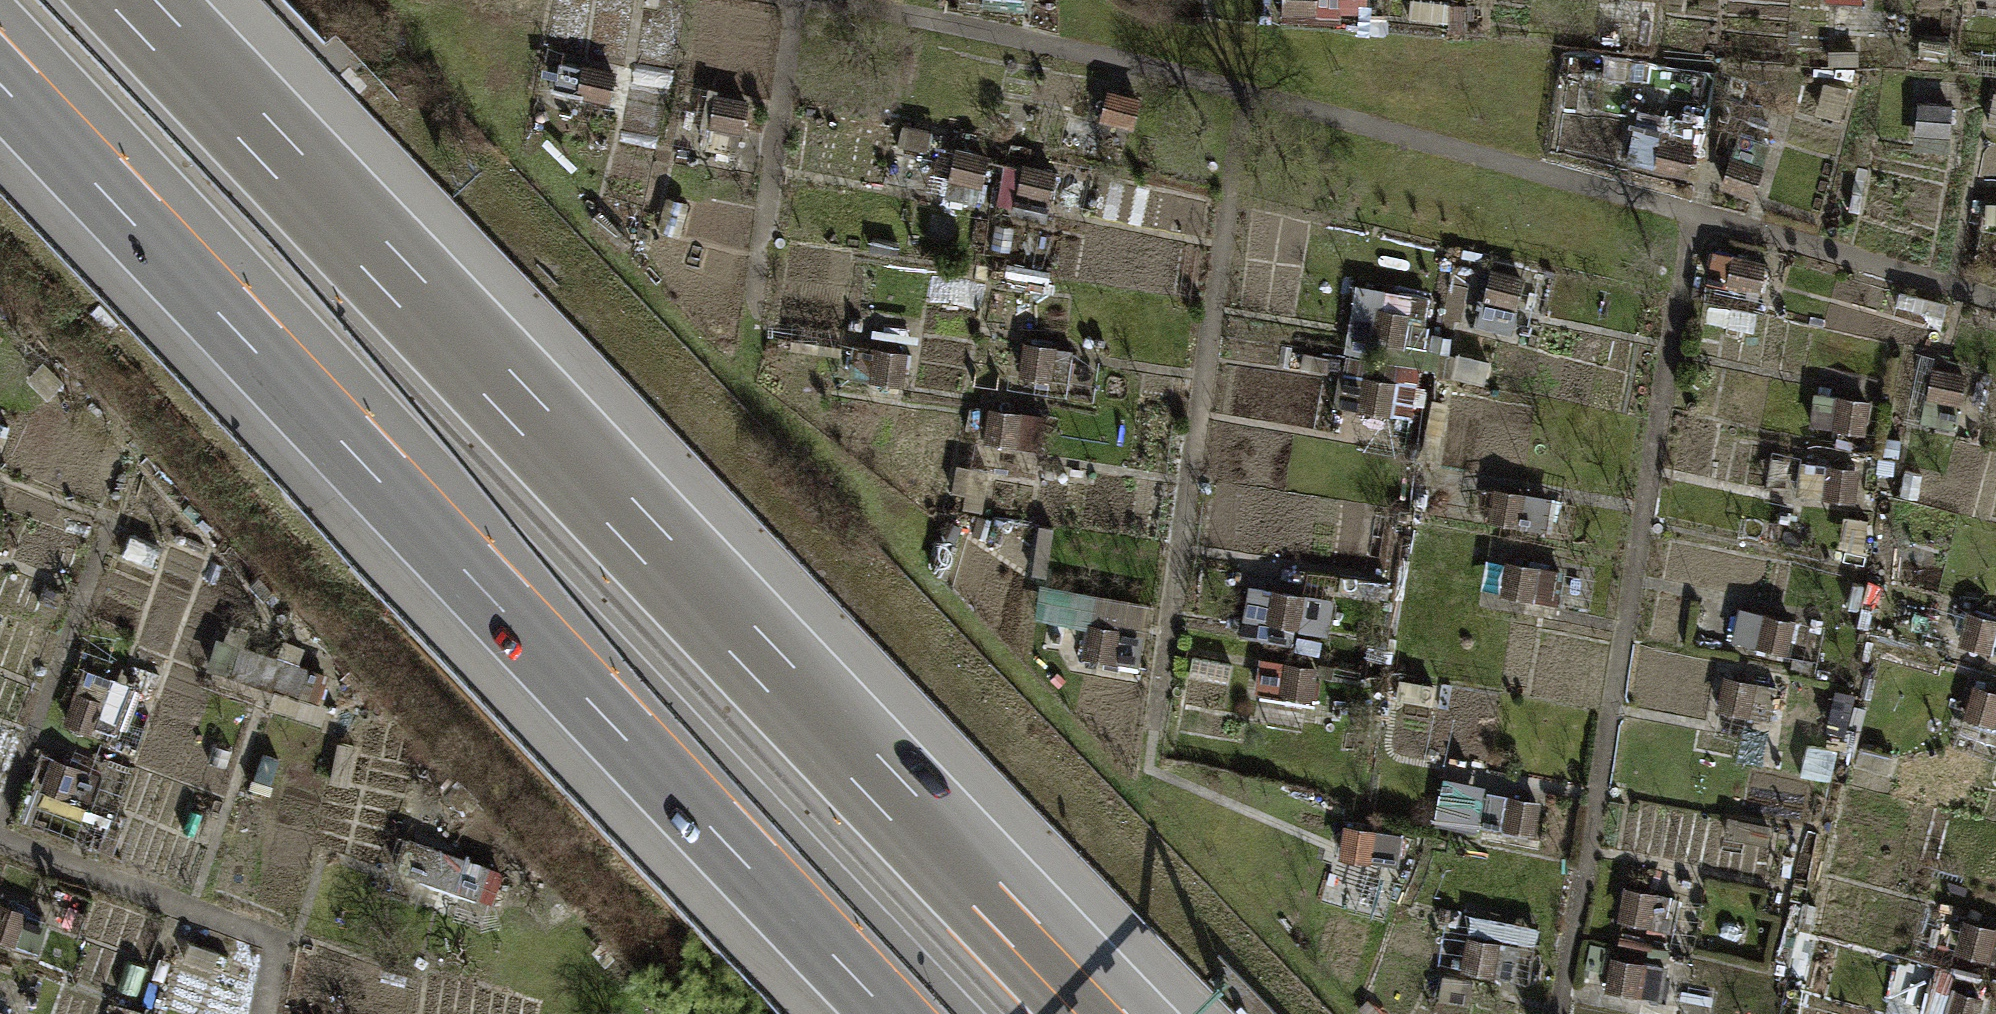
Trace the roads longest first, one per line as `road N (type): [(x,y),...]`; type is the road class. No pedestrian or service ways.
road 1 (motorway): [(1111,1013),(130,0)]
road 2 (motorway): [(0,81),(918,1013)]

